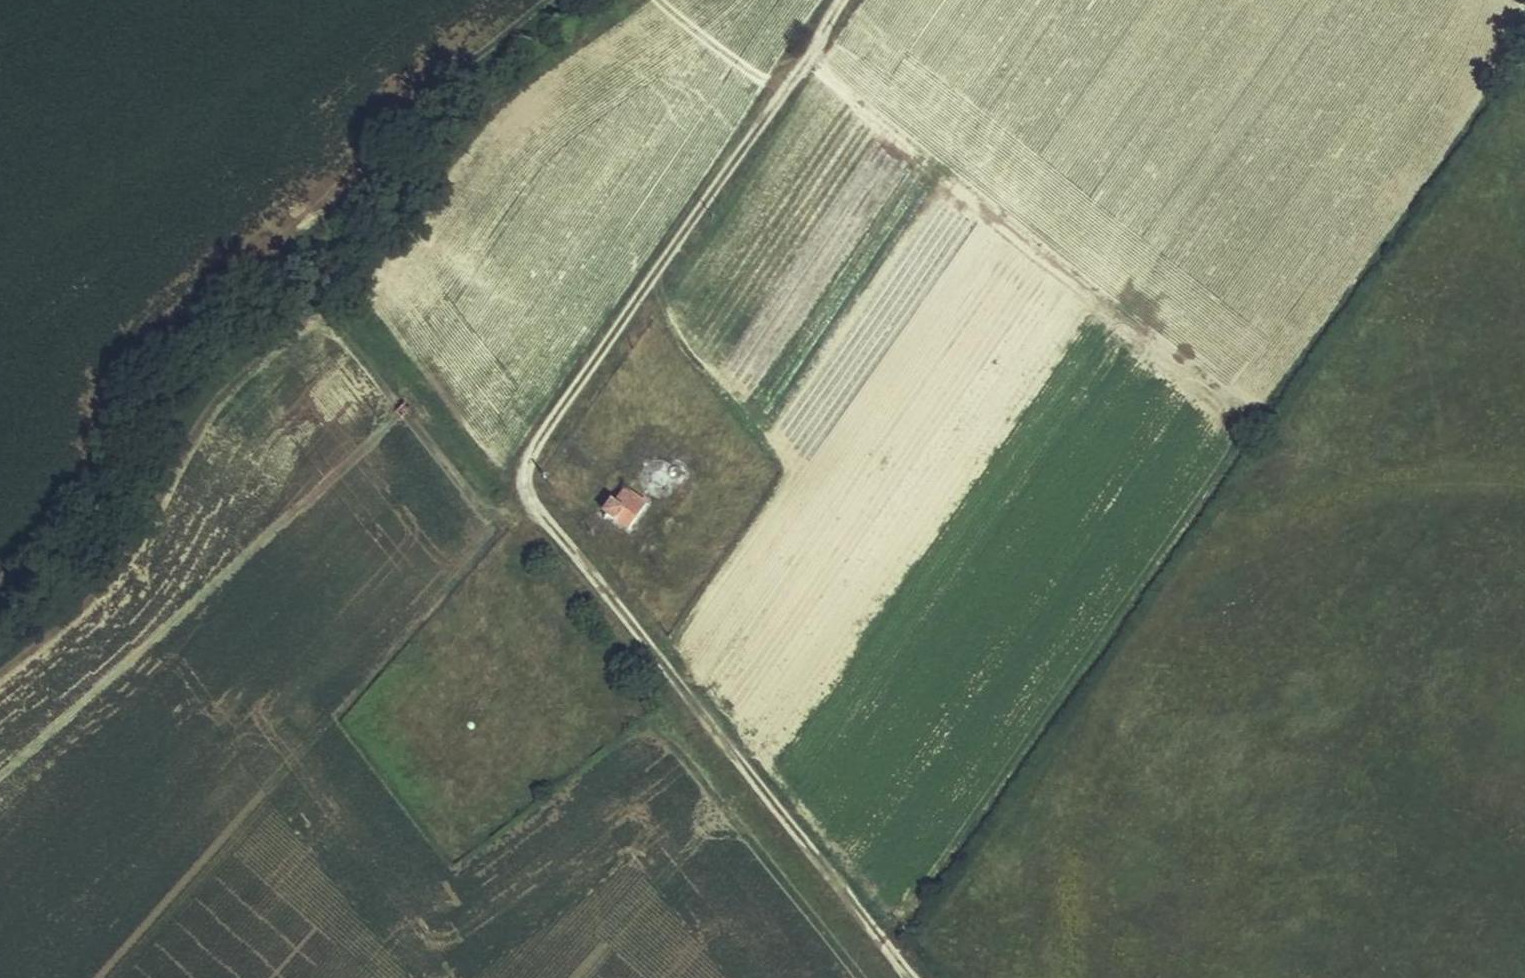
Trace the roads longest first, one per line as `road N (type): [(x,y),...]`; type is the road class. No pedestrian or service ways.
road 1 (unclassified): [(846,0),(528,461),(528,480),(921,977)]

